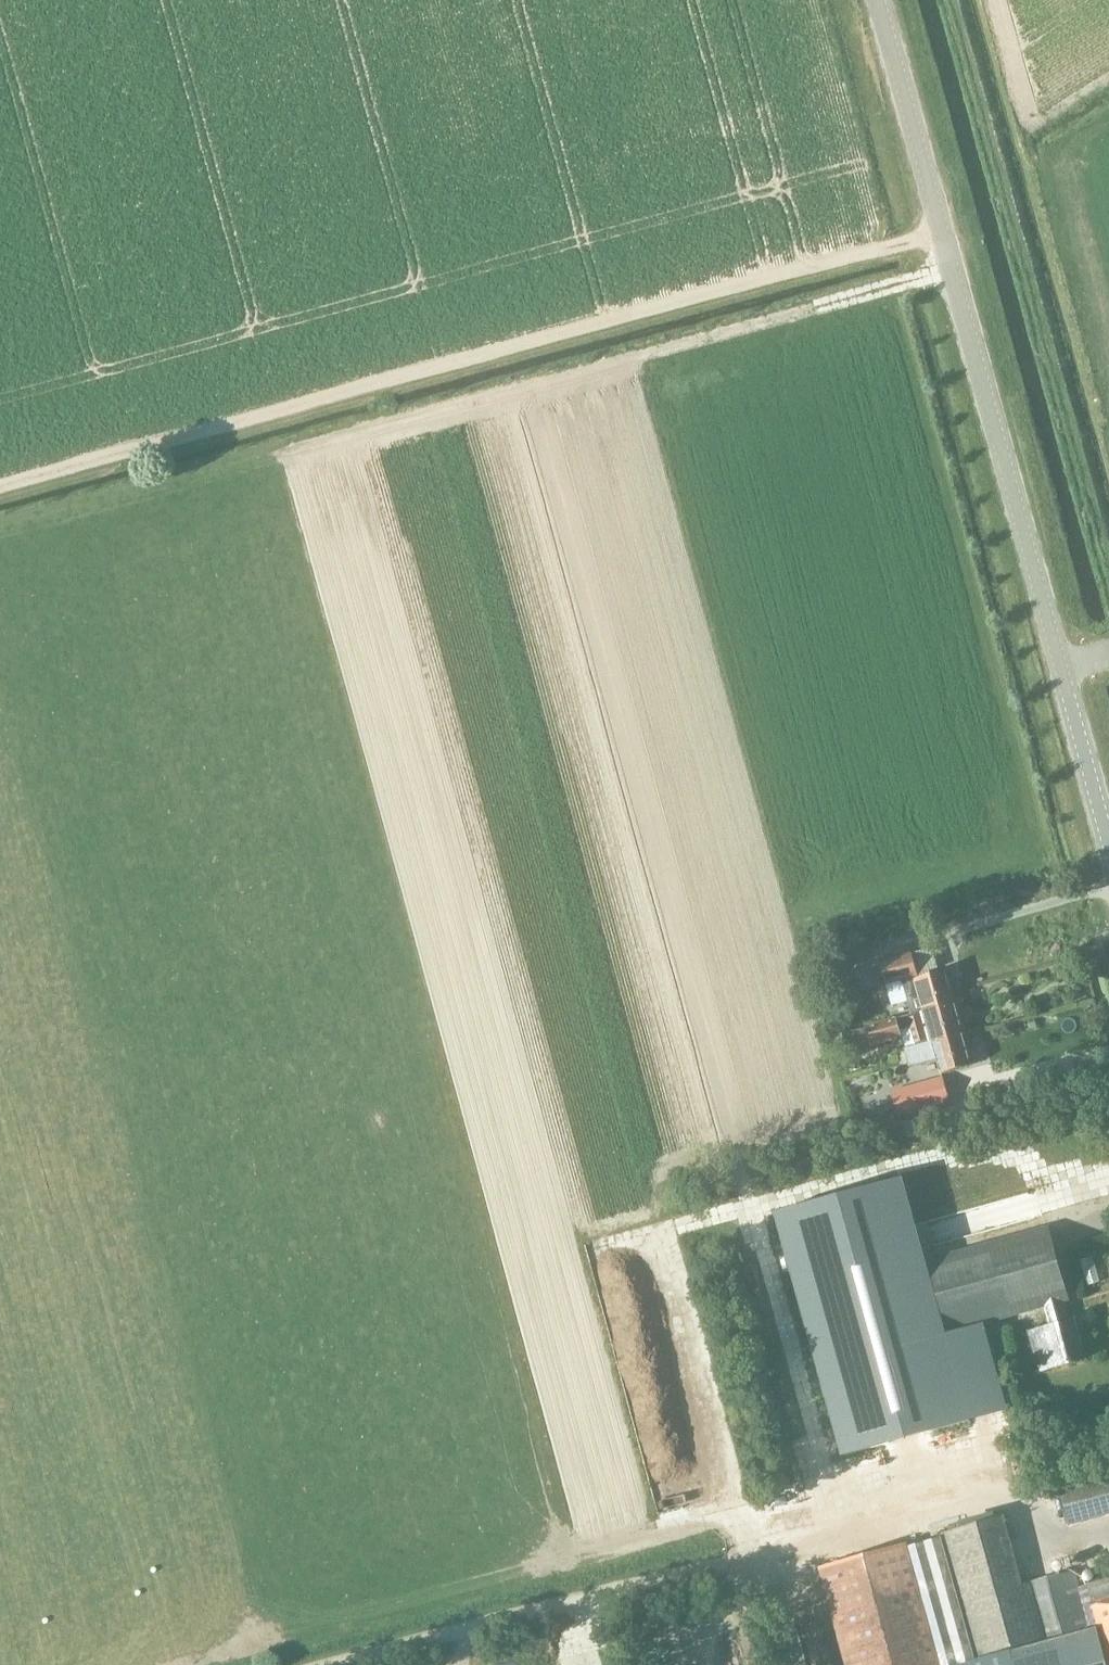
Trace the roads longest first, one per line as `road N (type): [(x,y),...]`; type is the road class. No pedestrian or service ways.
road 1 (secondary): [(1108,847),(878,0)]
road 2 (track): [(1108,578),(949,0)]

